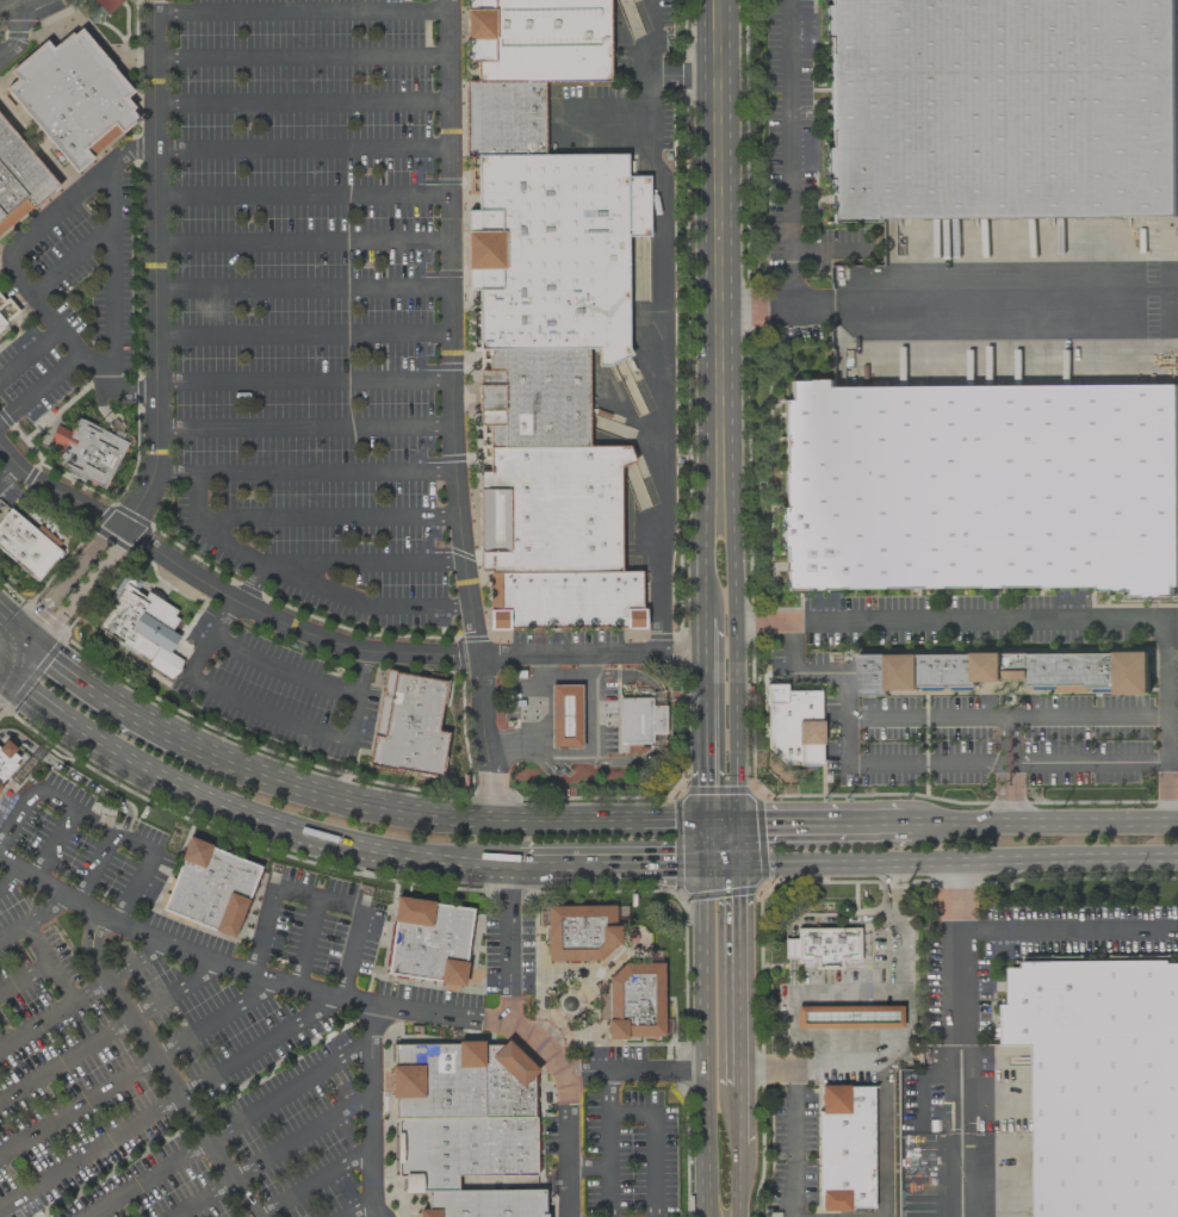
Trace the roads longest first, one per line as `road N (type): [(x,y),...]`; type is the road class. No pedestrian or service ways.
road 1 (primary): [(10,677),(50,712),(196,791),(340,842),(453,861),(517,862)]
road 2 (secondary): [(716,0),(720,485)]
road 3 (secondary): [(701,825),(707,1216)]
road 4 (secondary): [(730,825),(731,524),(720,485)]
road 5 (primary): [(731,862),(1017,863)]
road 6 (primary): [(457,822),(351,805),(197,749)]
road 7 (primary): [(1177,824),(910,825)]
road 8 (primary): [(701,825),(457,822)]
road 9 (secondary): [(736,1087),(731,862)]
road 10 (secondary): [(702,619),(701,825)]
road 11 (primary): [(197,749),(75,681),(36,647)]
road 12 (primary): [(517,862),(701,862)]
road 13 (primary): [(910,825),(730,825)]
road 14 (primary): [(1017,863),(1177,862)]

